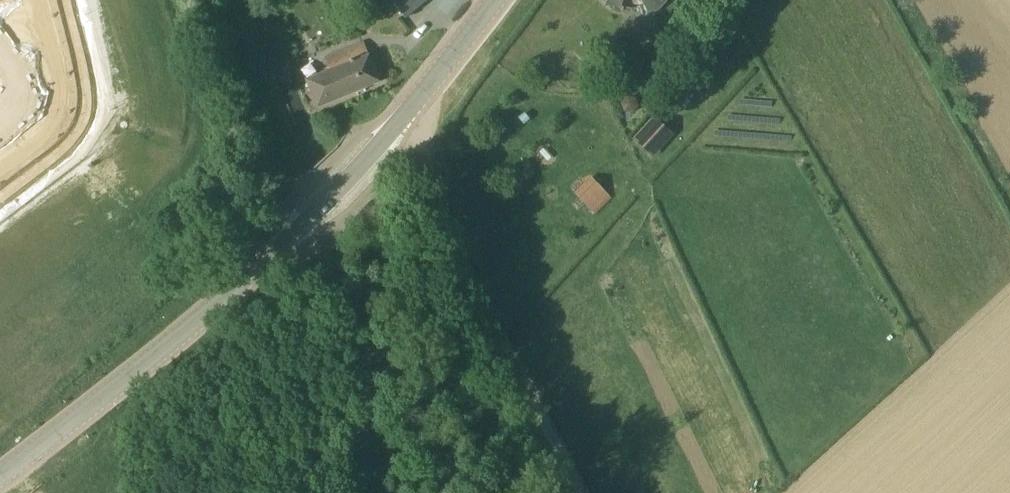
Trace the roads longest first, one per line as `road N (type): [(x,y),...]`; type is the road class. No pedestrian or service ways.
road 1 (tertiary): [(0,477),(237,295),(397,128),(494,0)]
road 2 (track): [(571,492),(464,300),(397,128)]
road 3 (track): [(288,242),(312,255),(334,284),(390,441),(423,492)]

